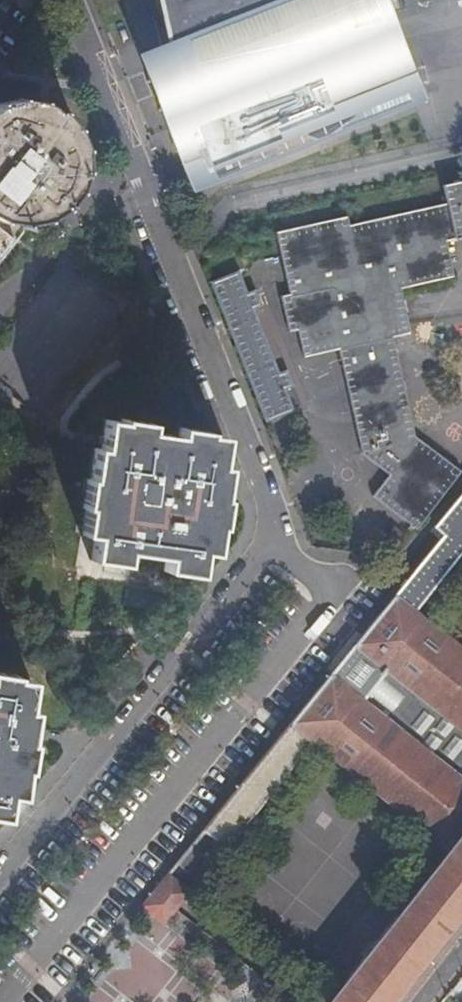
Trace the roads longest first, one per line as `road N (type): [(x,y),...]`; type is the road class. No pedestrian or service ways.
road 1 (unclassified): [(0,1000),(321,608),(320,583),(277,544)]
road 2 (residential): [(77,0),(277,544)]
road 3 (residential): [(277,544),(0,876)]

